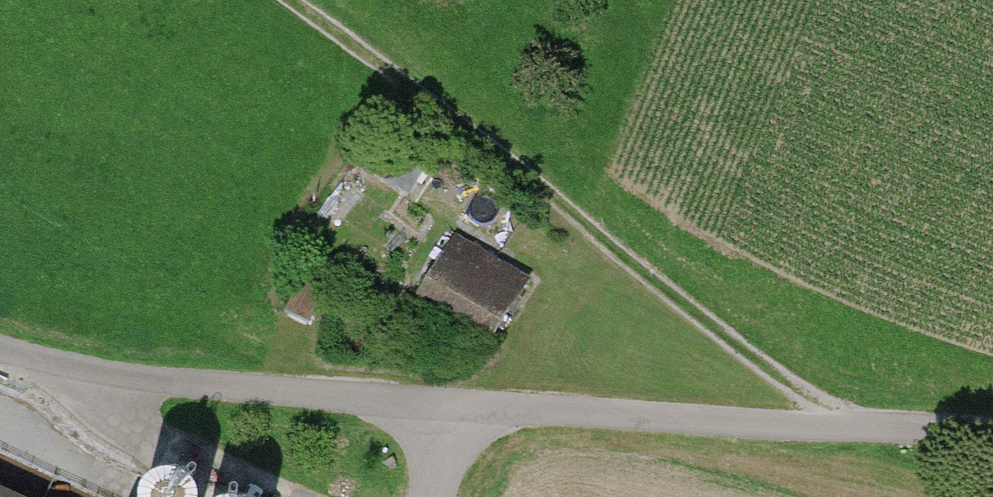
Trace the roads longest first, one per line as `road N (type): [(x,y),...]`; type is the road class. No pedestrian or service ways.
road 1 (track): [(0,353),(95,375),(247,389),(867,428)]
road 2 (track): [(290,0),(732,341),(867,428)]
road 3 (track): [(867,428),(992,437)]

